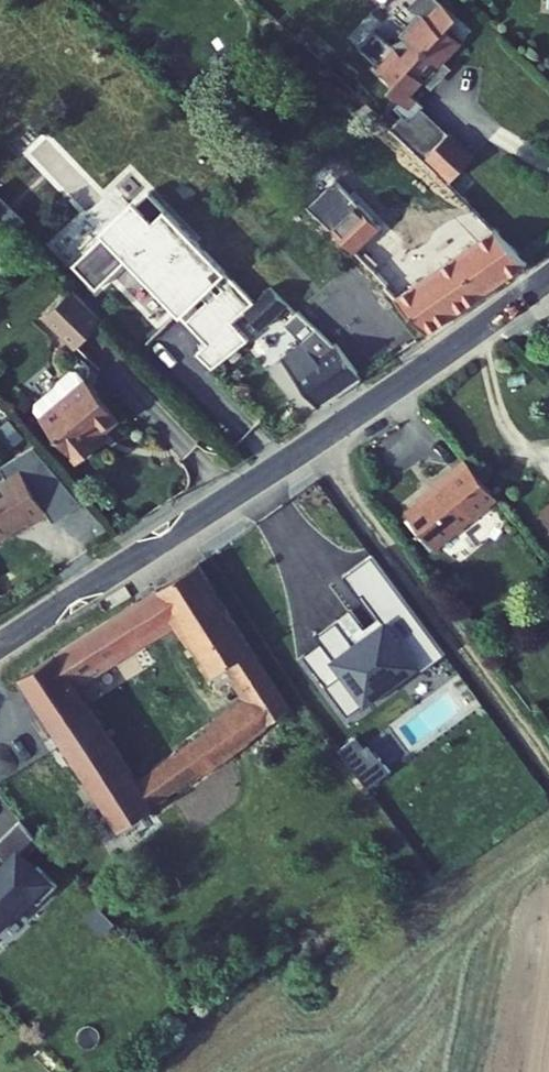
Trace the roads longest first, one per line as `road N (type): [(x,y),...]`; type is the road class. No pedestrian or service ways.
road 1 (residential): [(548,277),(274,470),(0,646)]

